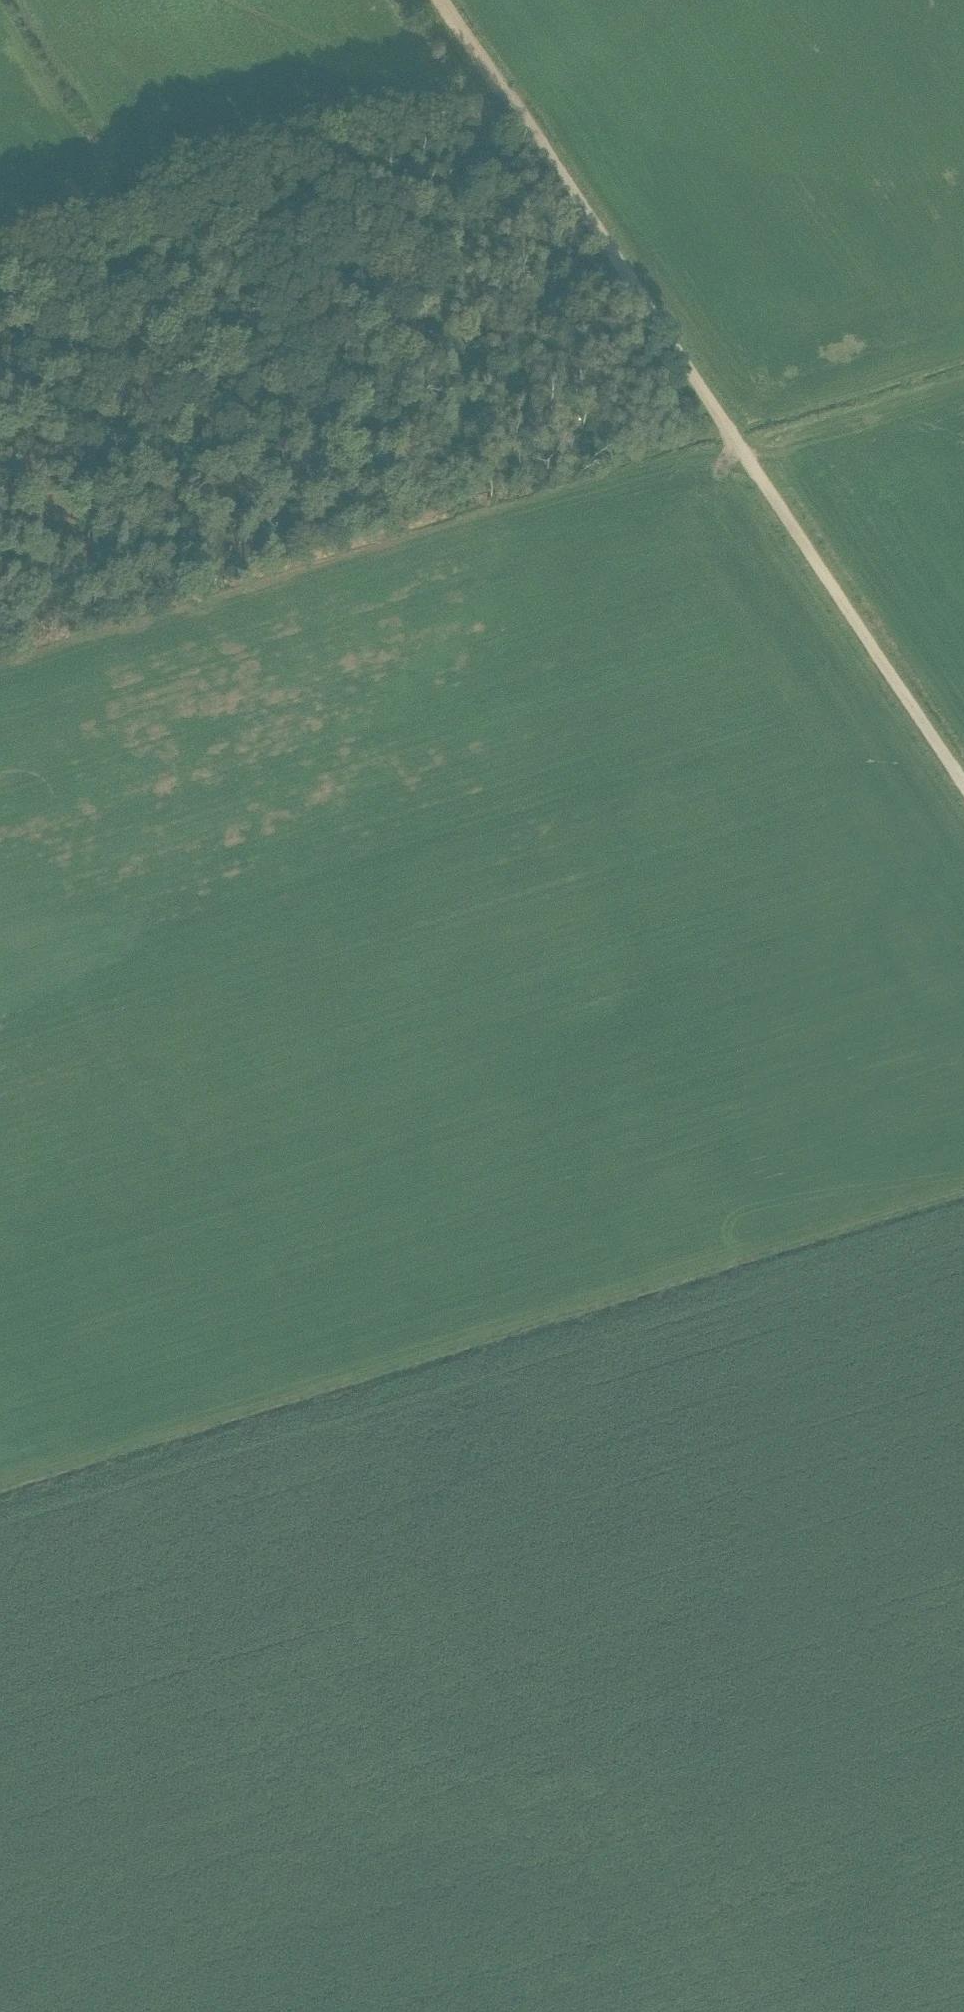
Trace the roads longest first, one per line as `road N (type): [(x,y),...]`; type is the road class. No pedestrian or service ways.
road 1 (track): [(963,784),(442,0)]

